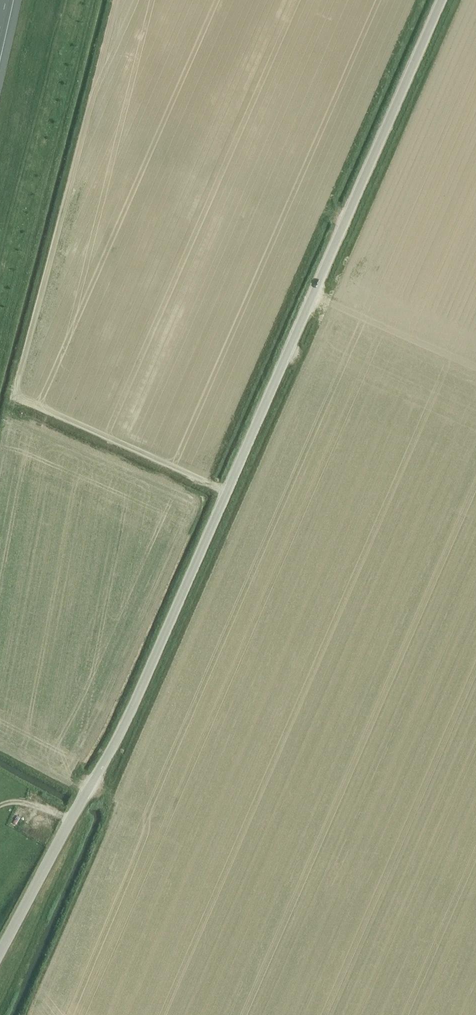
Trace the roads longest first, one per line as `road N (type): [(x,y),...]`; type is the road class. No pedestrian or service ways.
road 1 (unclassified): [(0,953),(128,716),(441,0)]
road 2 (track): [(66,0),(0,266)]
road 3 (track): [(0,225),(50,0)]

